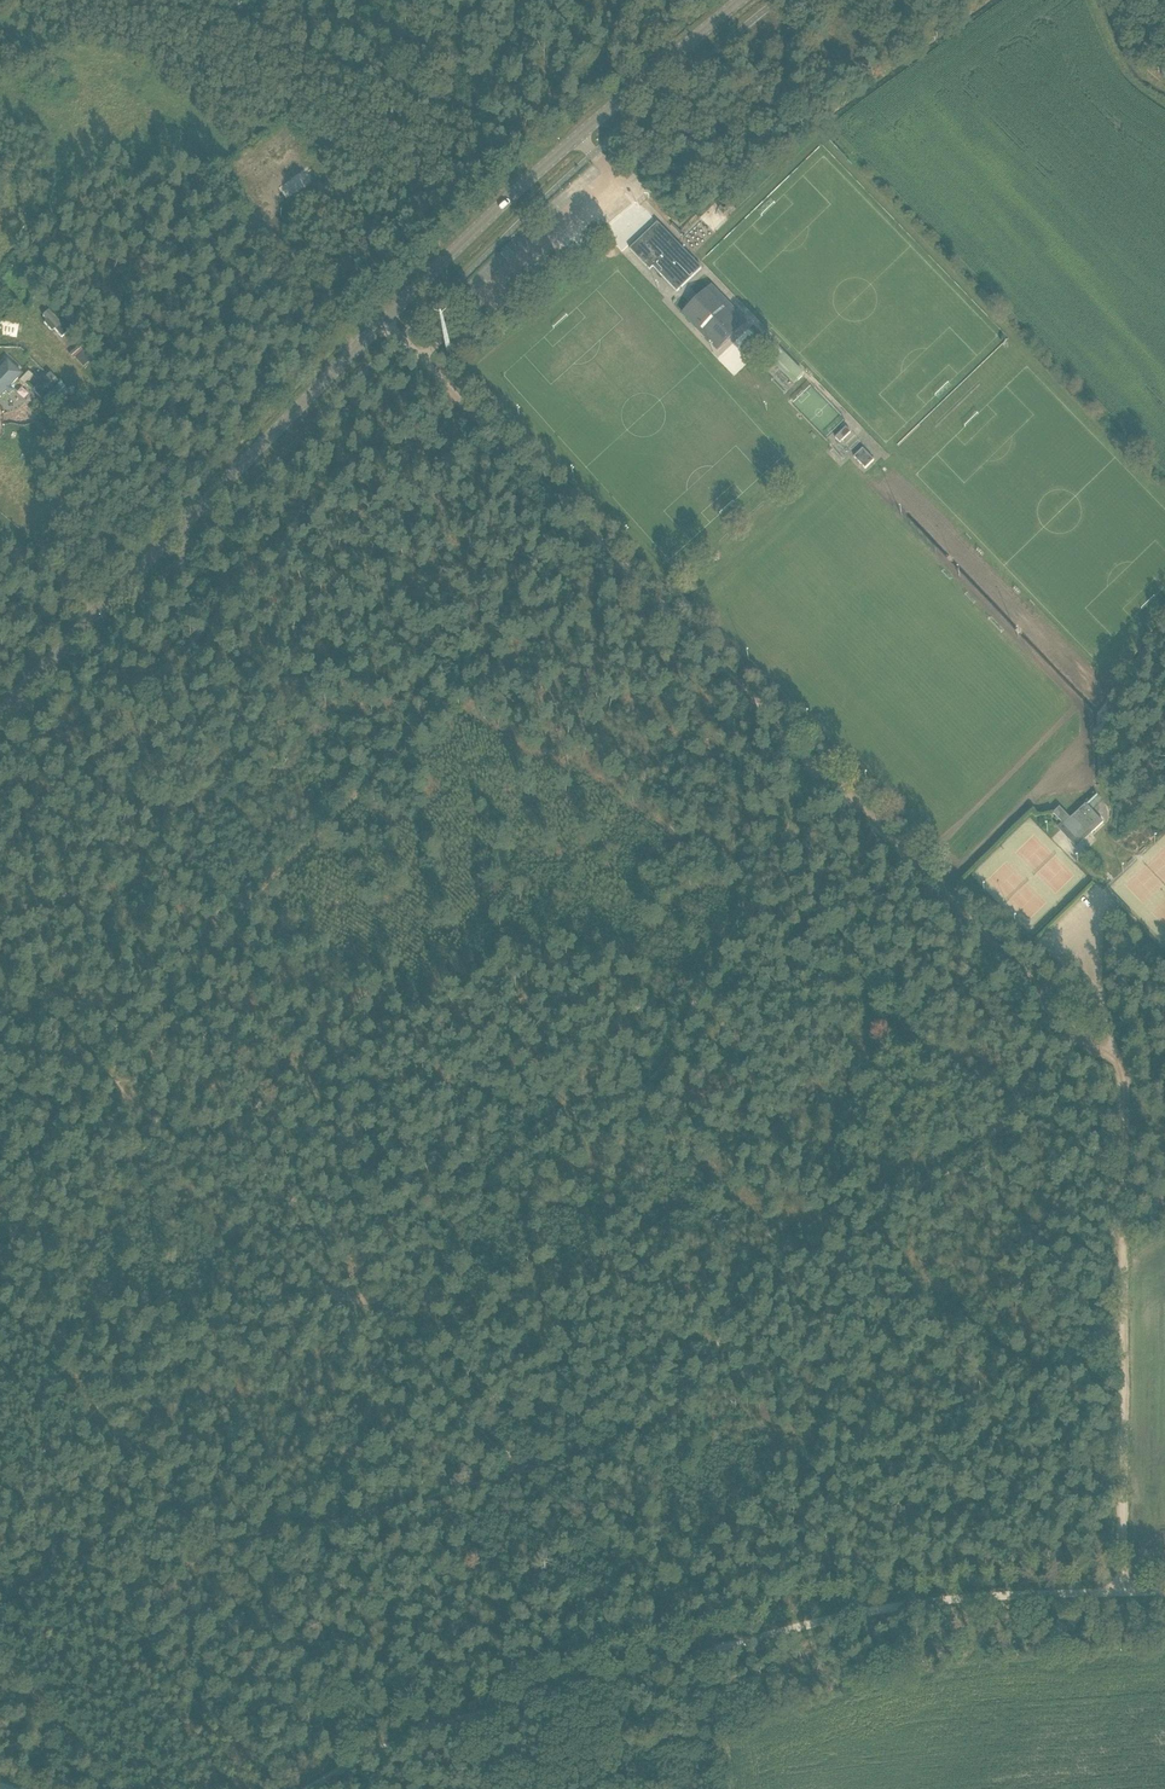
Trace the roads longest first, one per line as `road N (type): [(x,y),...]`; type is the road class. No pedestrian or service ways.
road 1 (tertiary): [(0,714),(457,247),(742,0)]
road 2 (unclassified): [(1164,1591),(960,1597),(836,1617),(420,1733),(309,1788)]
road 3 (track): [(1109,1042),(889,1236),(753,1272),(698,1420),(675,1441),(523,1471)]
road 4 (track): [(451,1221),(537,1123),(616,1097),(660,1073),(820,753)]
road 5 (track): [(401,339),(820,753)]
road 6 (track): [(1119,1052),(1120,1592)]
road 7 (track): [(225,1538),(523,1471),(359,1312)]
road 8 (track): [(820,753),(1119,1052)]
road 9 (track): [(0,1266),(130,1097)]

